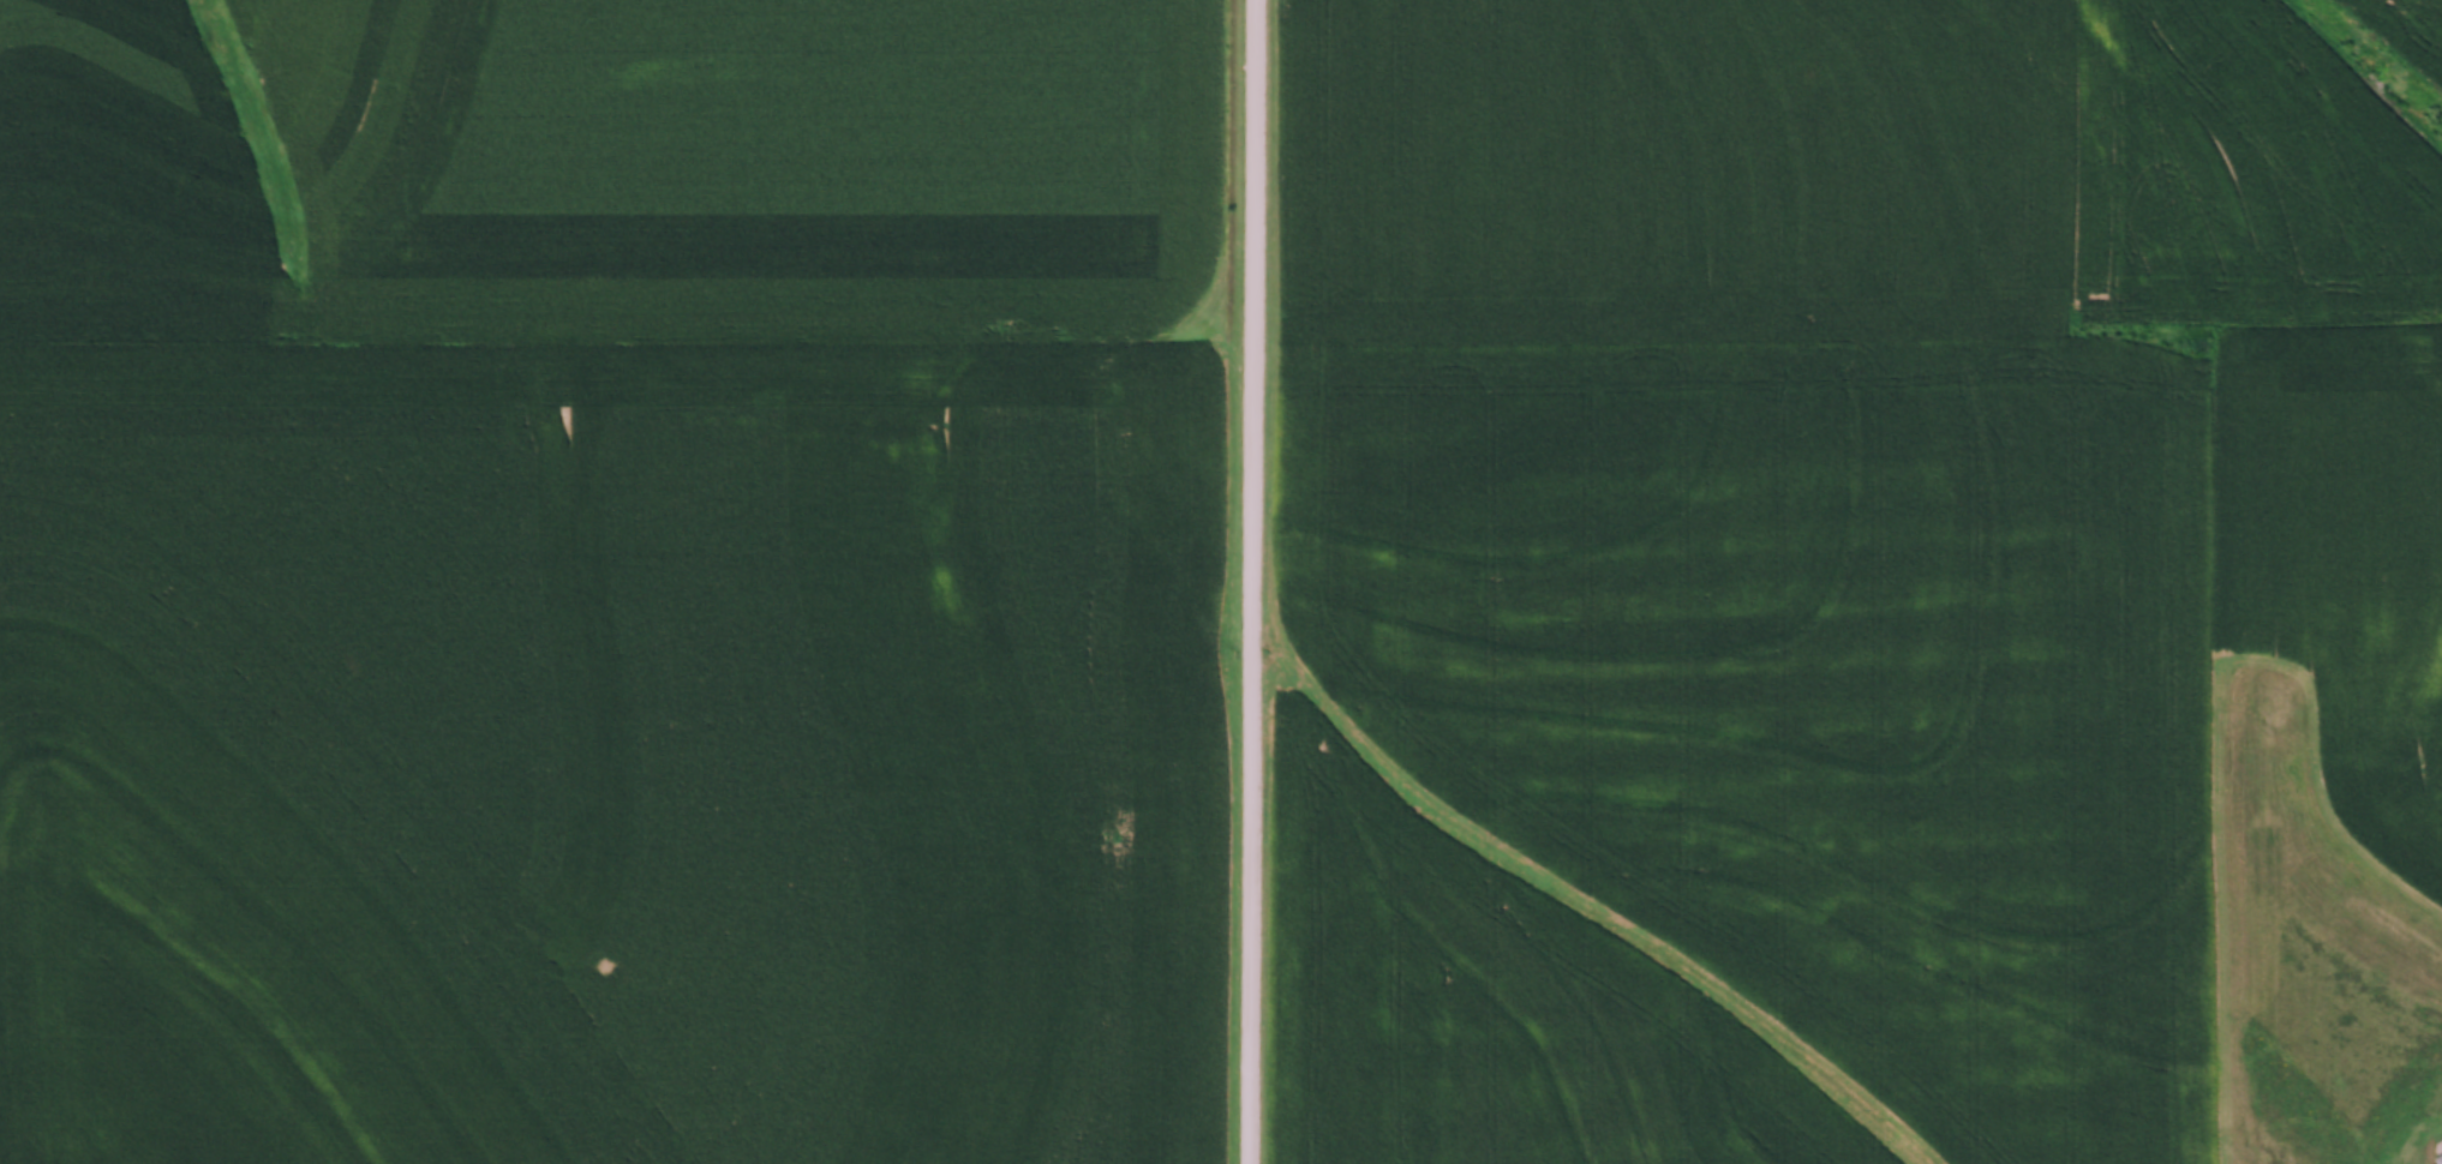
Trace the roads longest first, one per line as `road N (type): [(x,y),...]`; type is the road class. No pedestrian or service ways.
road 1 (residential): [(1252,1163),(1258,0)]

